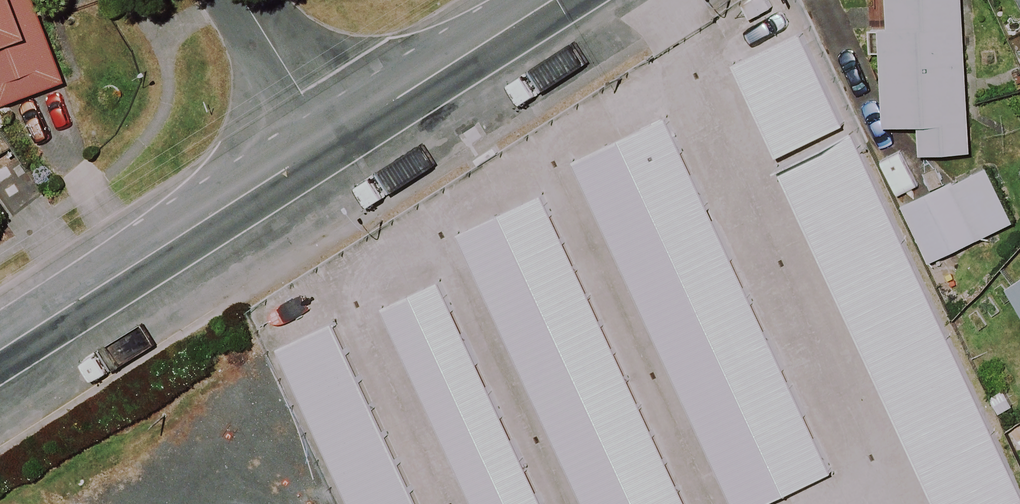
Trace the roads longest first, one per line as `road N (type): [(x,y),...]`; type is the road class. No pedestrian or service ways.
road 1 (secondary): [(330,139),(0,348)]
road 2 (secondary): [(551,0),(330,139)]
road 3 (residential): [(330,139),(243,0)]

